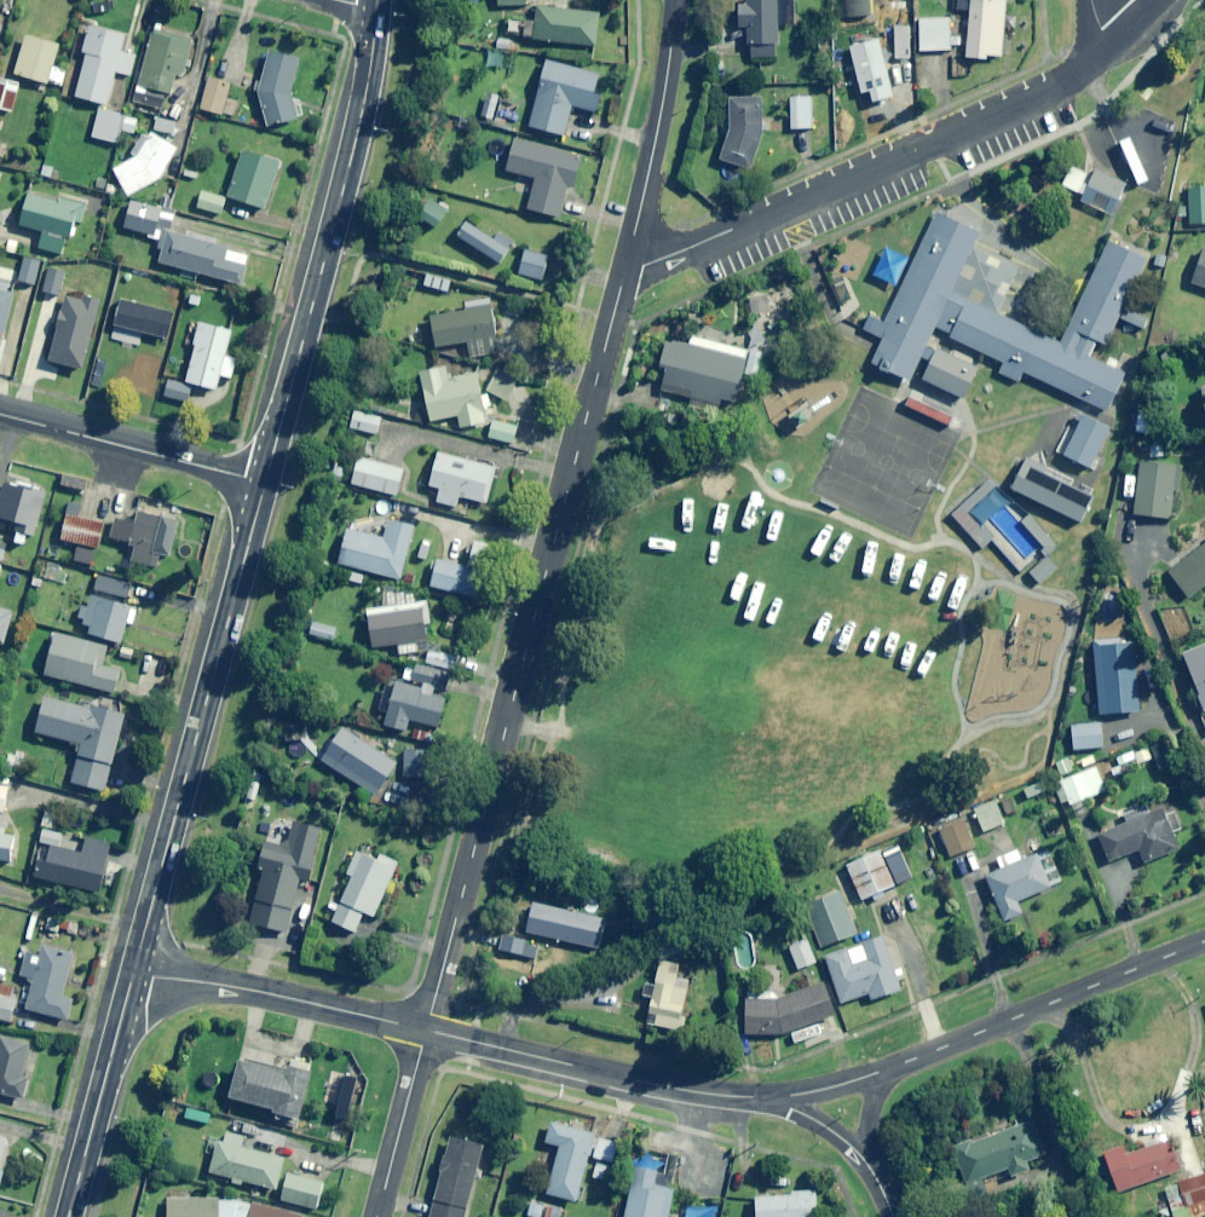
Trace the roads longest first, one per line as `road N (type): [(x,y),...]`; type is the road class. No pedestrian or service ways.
road 1 (residential): [(427,1033),(629,264)]
road 2 (residential): [(629,264),(644,267),(775,216),(1053,93),(1113,44)]
road 3 (primary): [(135,975),(267,484)]
road 4 (primary): [(267,484),(368,86),(377,10)]
road 5 (residential): [(881,1074),(1204,943)]
road 6 (residential): [(427,1033),(688,1092),(764,1099)]
road 7 (residential): [(135,975),(236,988),(427,1033)]
road 8 (residential): [(0,415),(267,484)]
road 9 (residential): [(629,264),(676,0)]
road 10 (primary): [(70,1216),(135,975)]
road 11 (residential): [(379,1216),(427,1033)]
road 12 (residential): [(869,1168),(819,1123),(764,1099)]

